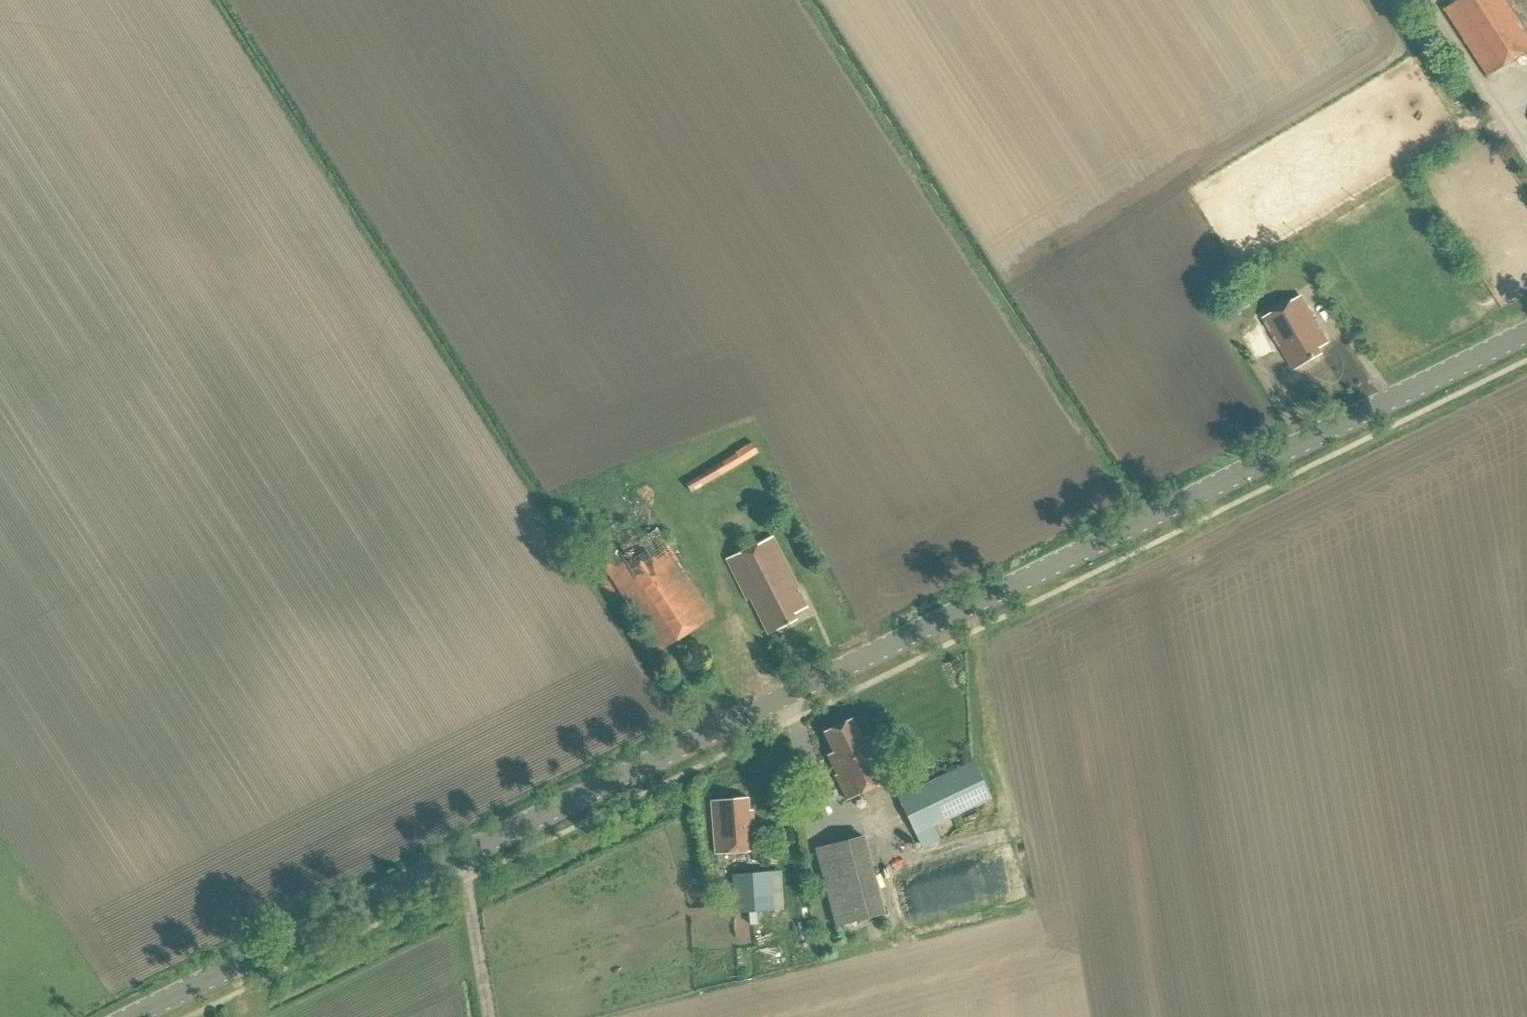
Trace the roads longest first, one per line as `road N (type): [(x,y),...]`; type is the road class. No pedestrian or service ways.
road 1 (tertiary): [(129,1016),(1526,334)]

